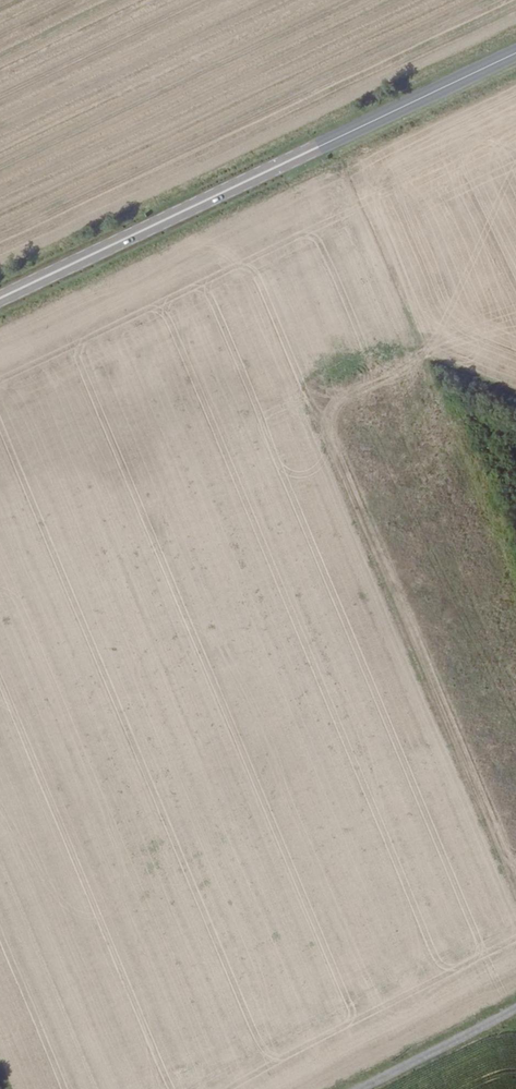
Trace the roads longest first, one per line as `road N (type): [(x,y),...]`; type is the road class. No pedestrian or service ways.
road 1 (primary): [(515,53),(0,298)]
road 2 (track): [(361,1088),(515,1009)]

